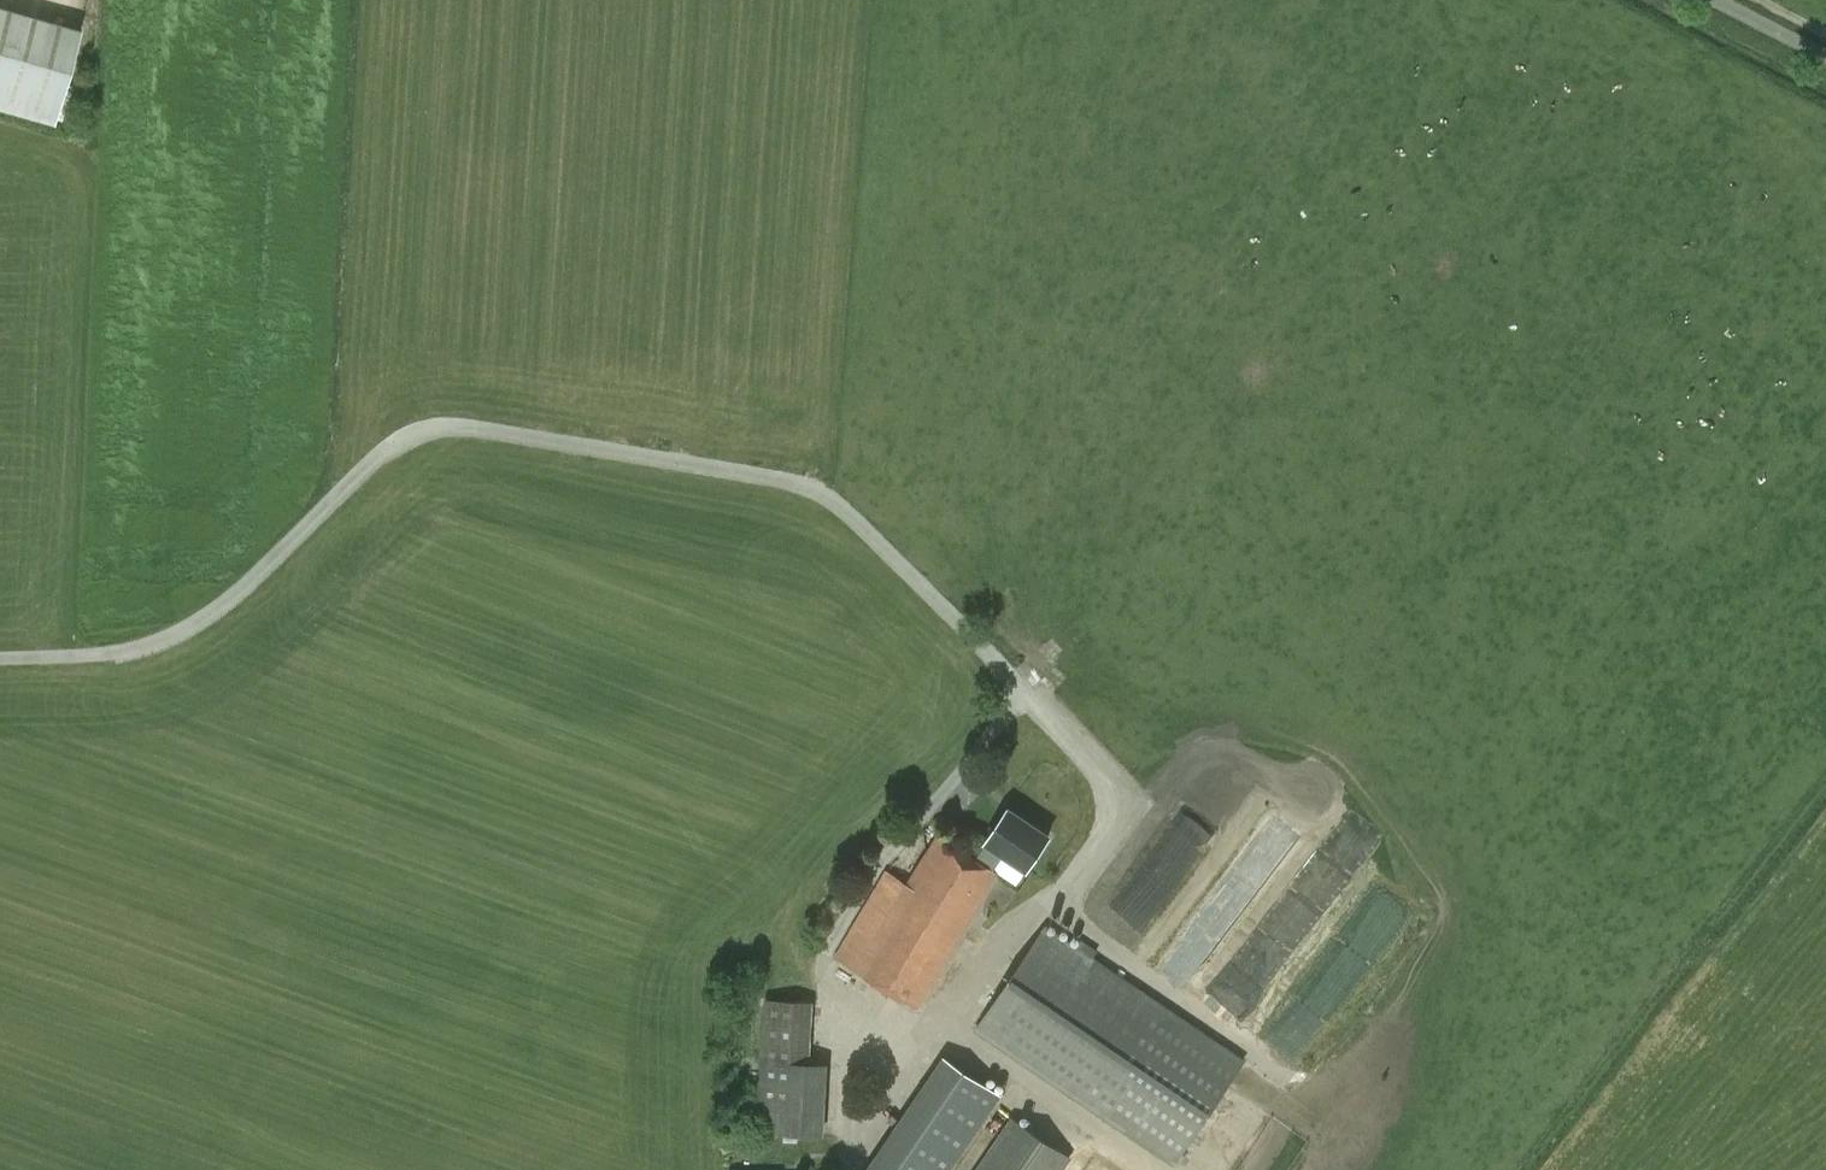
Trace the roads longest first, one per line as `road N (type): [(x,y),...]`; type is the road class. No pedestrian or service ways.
road 1 (track): [(0,654),(104,651),(167,637),(427,429),(816,488),(1075,746),(1103,800),(1076,866),(868,1108),(857,1169)]

